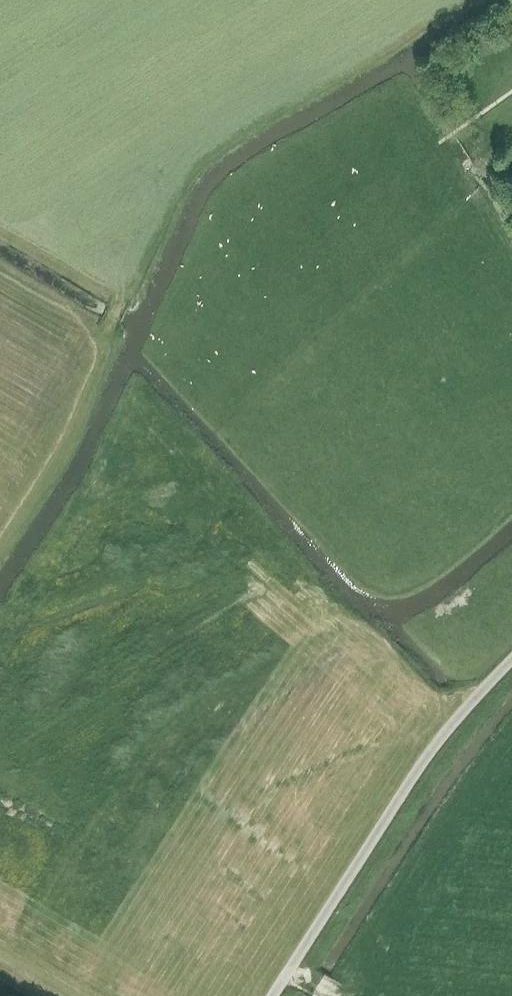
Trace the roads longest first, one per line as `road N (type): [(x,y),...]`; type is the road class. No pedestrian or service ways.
road 1 (unclassified): [(272,995),(429,753),(511,660)]

